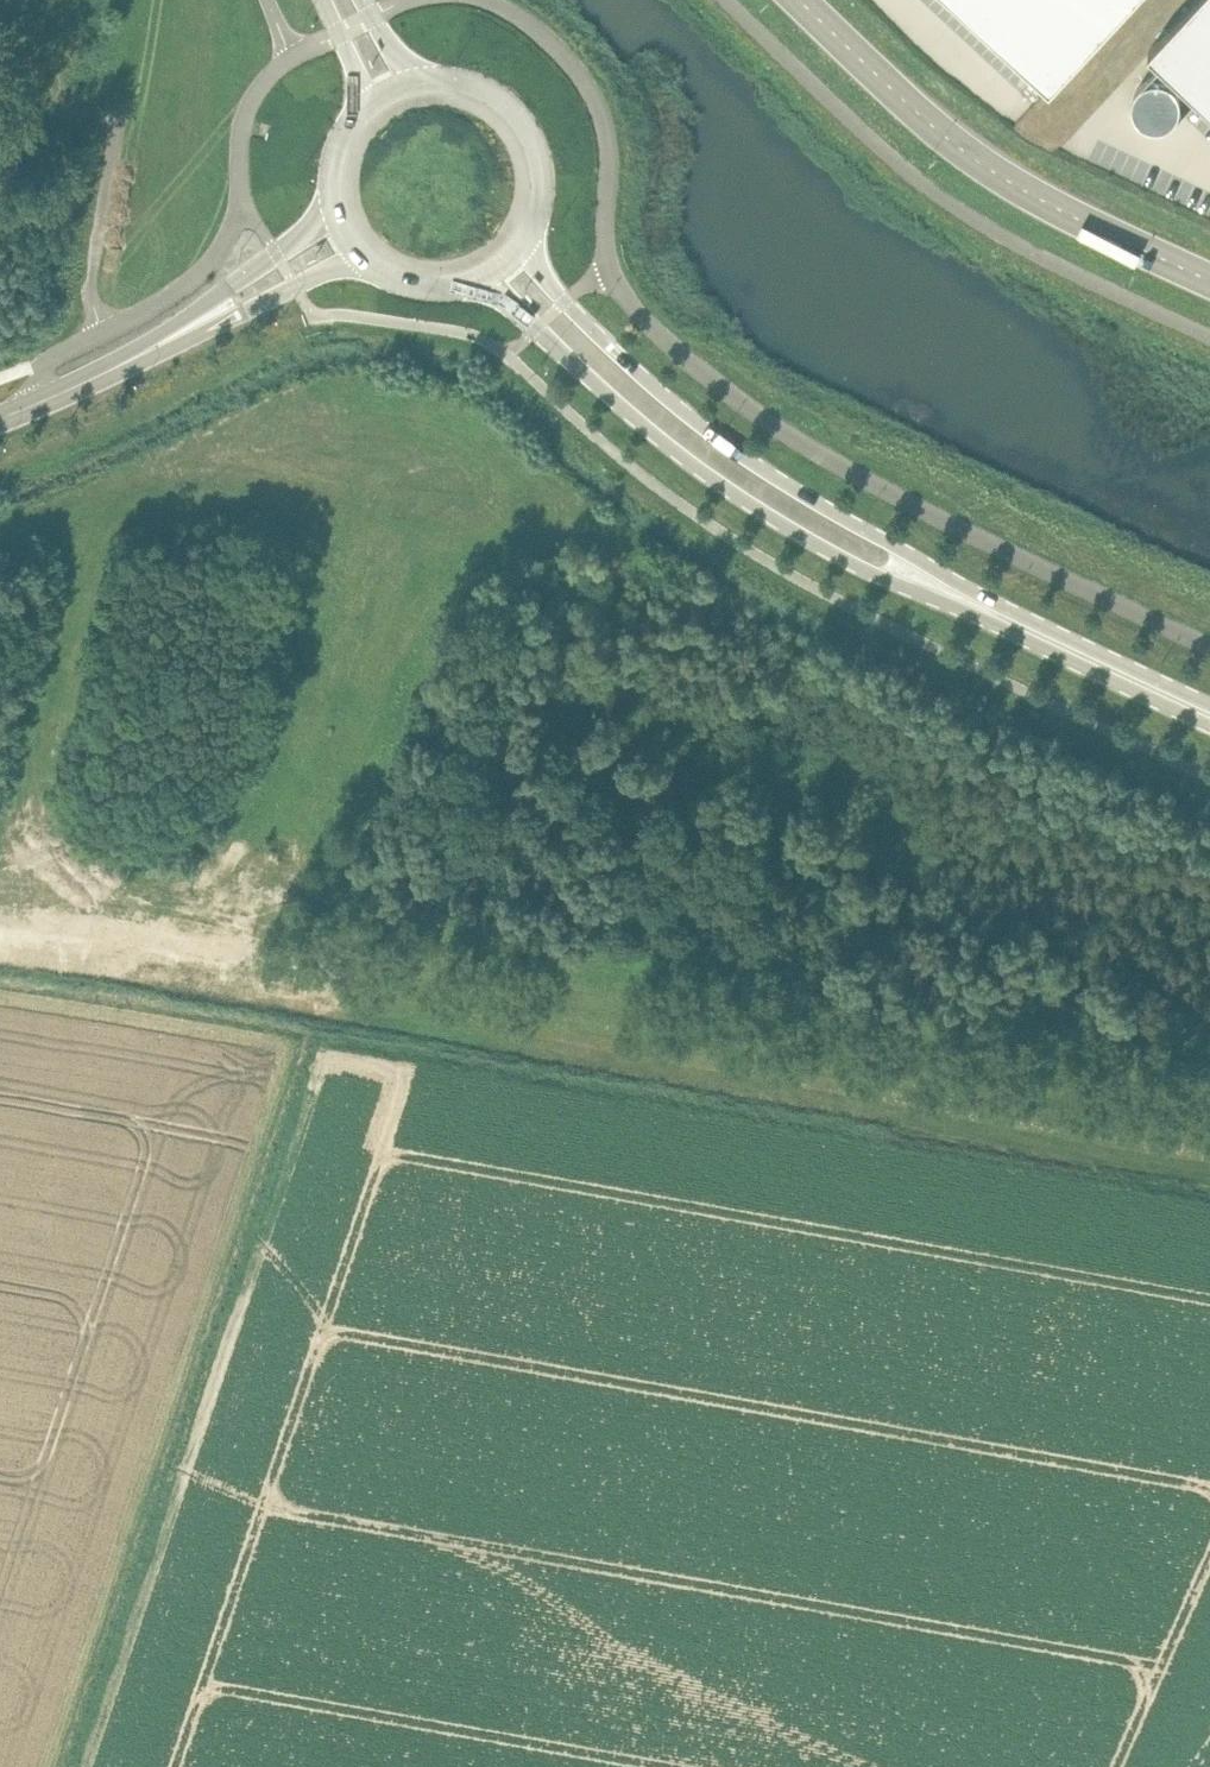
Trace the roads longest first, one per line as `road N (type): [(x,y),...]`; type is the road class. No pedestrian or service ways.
road 1 (secondary): [(485,278),(635,418),(746,501),(875,572),(967,600)]
road 2 (secondary): [(967,600),(878,537),(759,472),(565,303),(522,244)]
road 3 (unclassified): [(795,0),(940,134),(1062,209),(1209,277)]
road 4 (secondary): [(0,417),(140,358),(345,237)]
road 5 (secondary): [(522,244),(544,184),(535,140),(509,104),(470,81),(425,77),(382,92)]
road 6 (secondary): [(1209,714),(967,600)]
road 7 (secondary): [(382,92),(339,141),(331,173),(345,237)]
road 8 (secondary): [(345,237),(362,258),(407,285),(433,289),(485,278)]

